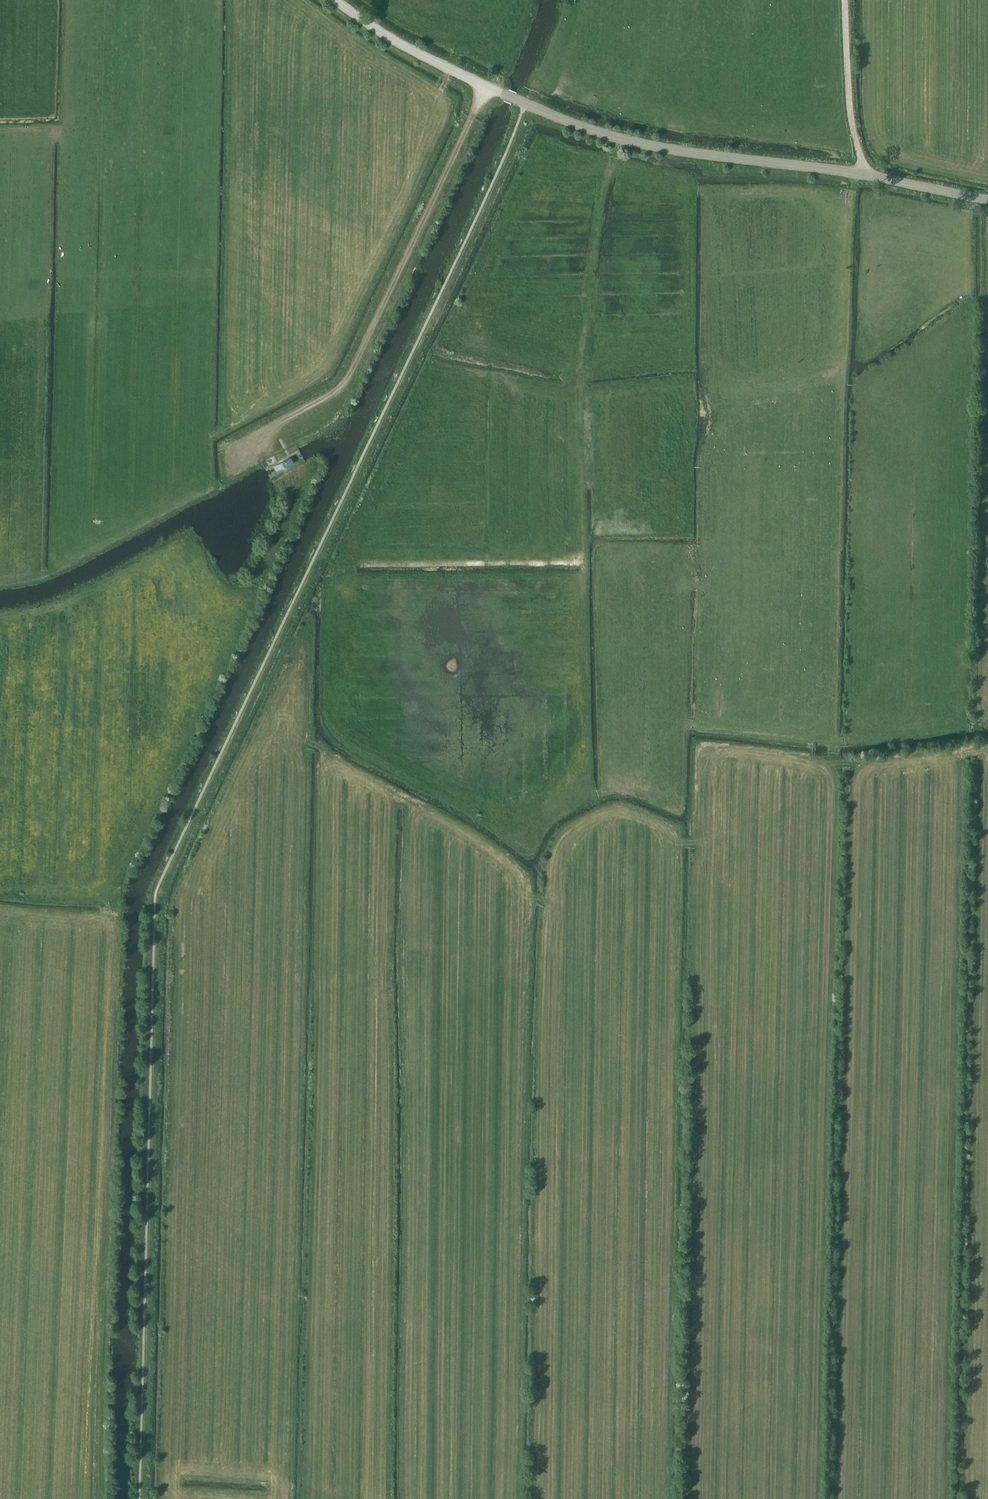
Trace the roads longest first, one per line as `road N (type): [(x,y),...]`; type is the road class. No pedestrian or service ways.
road 1 (track): [(246,599),(302,475),(279,422),(333,395),(346,379),(489,85)]
road 2 (unclassified): [(526,103),(645,144),(865,174),(987,203)]
road 3 (unclassified): [(526,103),(402,43),(336,0)]

